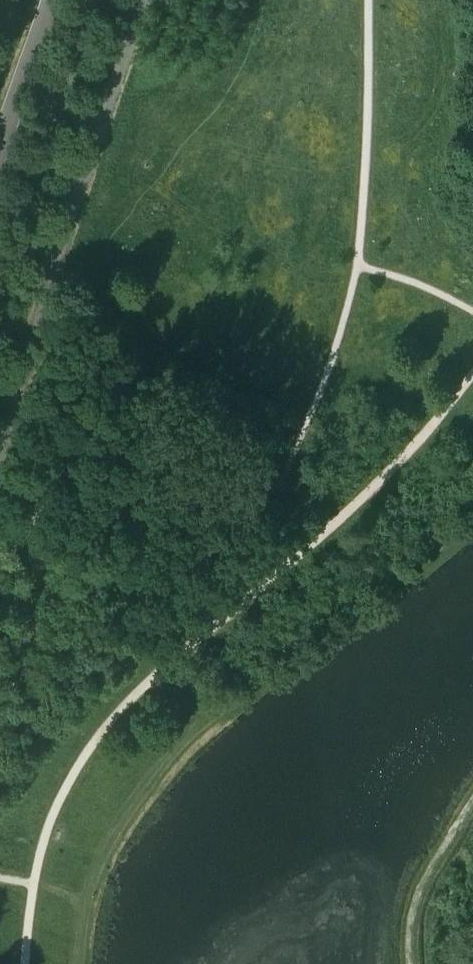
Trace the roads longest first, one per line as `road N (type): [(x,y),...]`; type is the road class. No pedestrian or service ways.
road 1 (unclassified): [(0,149),(52,0)]

